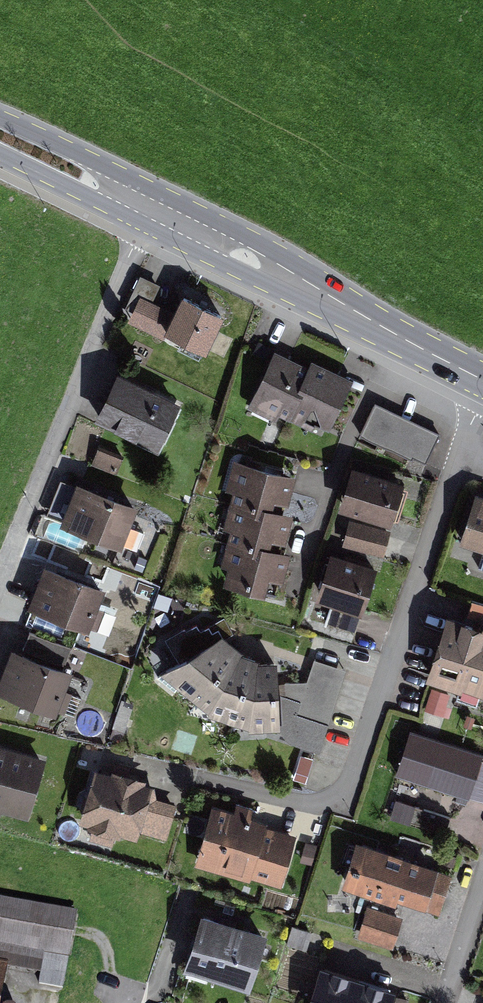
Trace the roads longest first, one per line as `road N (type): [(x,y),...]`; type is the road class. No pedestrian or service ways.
road 1 (residential): [(461,455),(345,792),(311,805),(200,781)]
road 2 (residential): [(151,207),(0,602)]
road 3 (primary): [(151,207),(482,381)]
road 4 (primary): [(0,137),(151,207)]
road 5 (residential): [(128,1002),(158,993),(187,897)]

